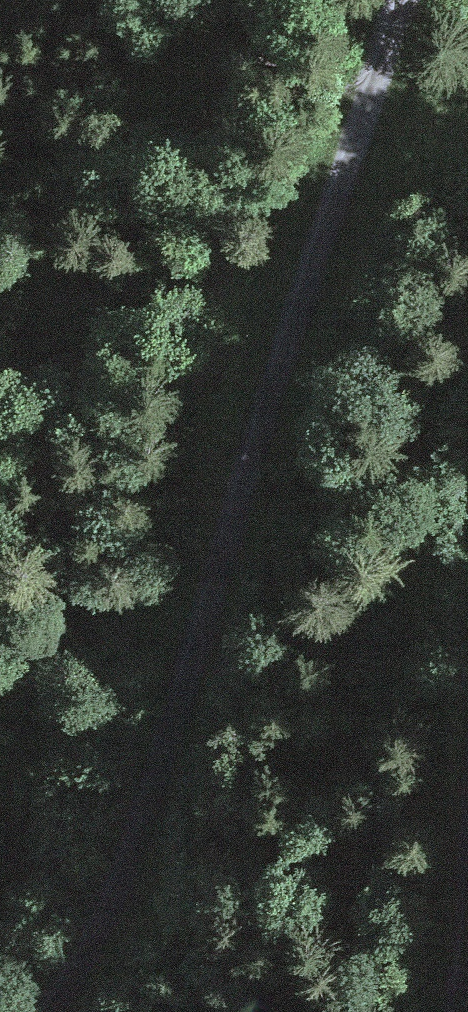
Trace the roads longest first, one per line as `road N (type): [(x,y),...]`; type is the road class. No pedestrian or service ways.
road 1 (track): [(295,292),(176,722),(93,942),(42,1011)]
road 2 (track): [(397,0),(295,292)]
road 3 (track): [(446,1011),(467,866)]

